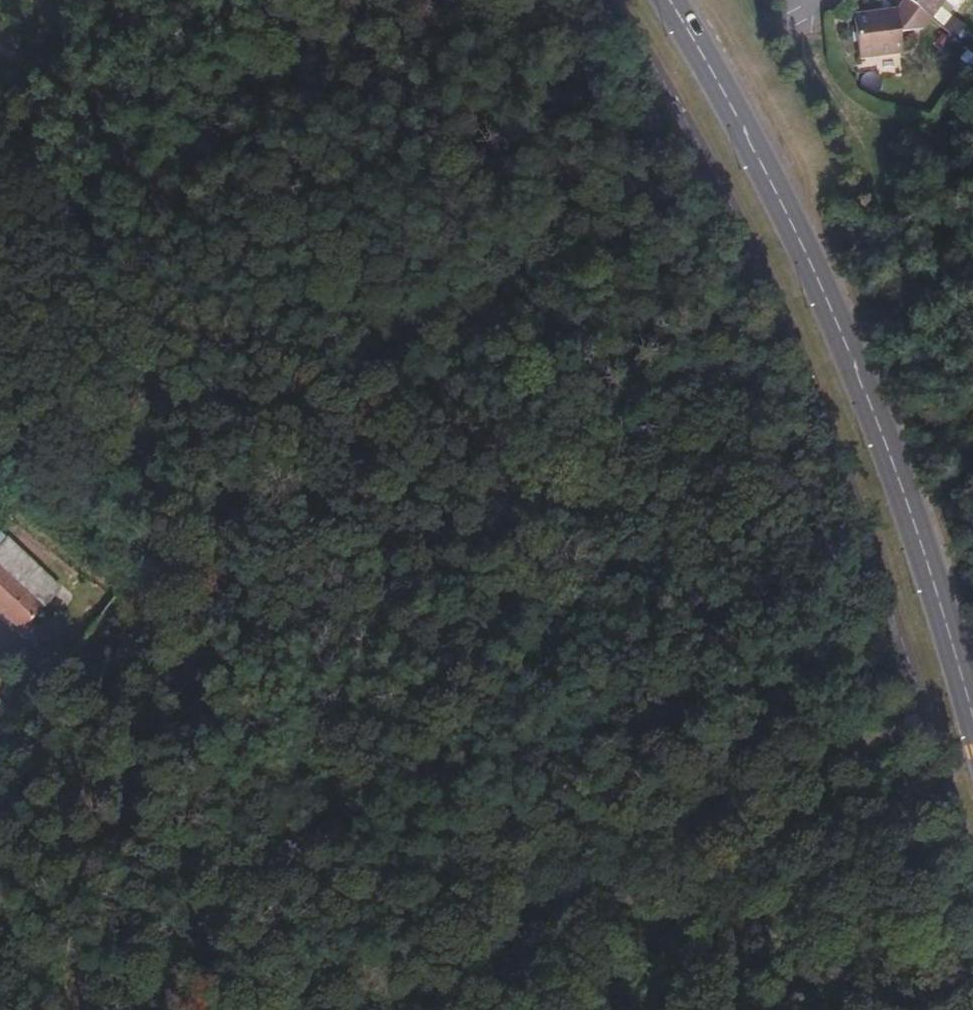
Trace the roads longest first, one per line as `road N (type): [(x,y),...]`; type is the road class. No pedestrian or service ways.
road 1 (primary): [(972,714),(851,356),(745,130),(670,0)]

